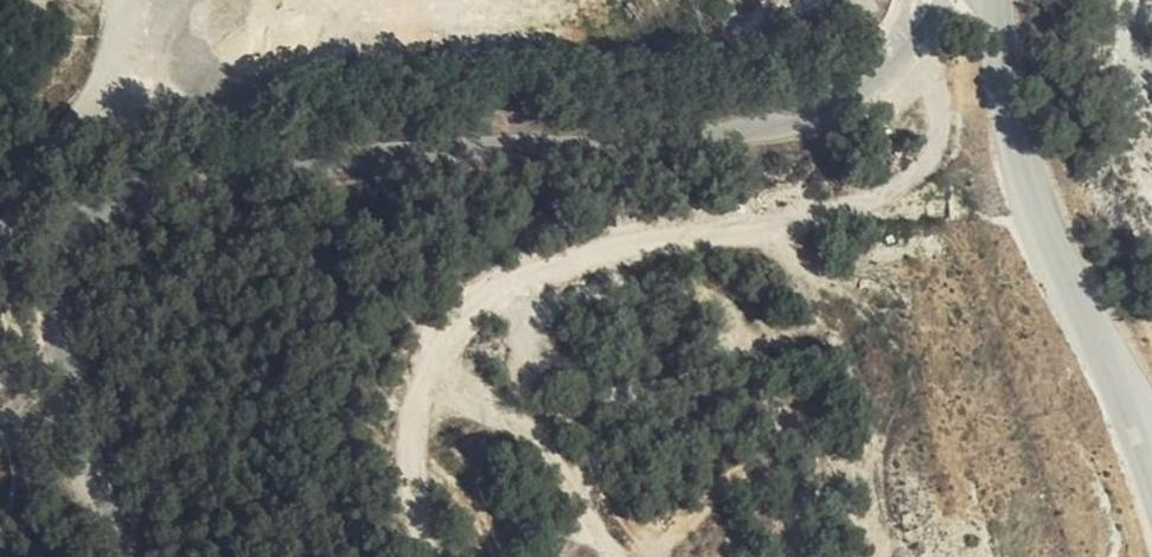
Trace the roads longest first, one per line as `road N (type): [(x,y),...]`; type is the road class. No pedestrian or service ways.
road 1 (unclassified): [(924,17),(885,81),(817,114),(611,146),(324,164),(133,196),(71,258),(56,320),(64,392),(118,556)]
road 2 (track): [(436,556),(415,433),(462,301),(592,244),(846,202),(936,152),(924,17)]
road 3 (unclassified): [(994,0),(1021,165),(1151,484)]

